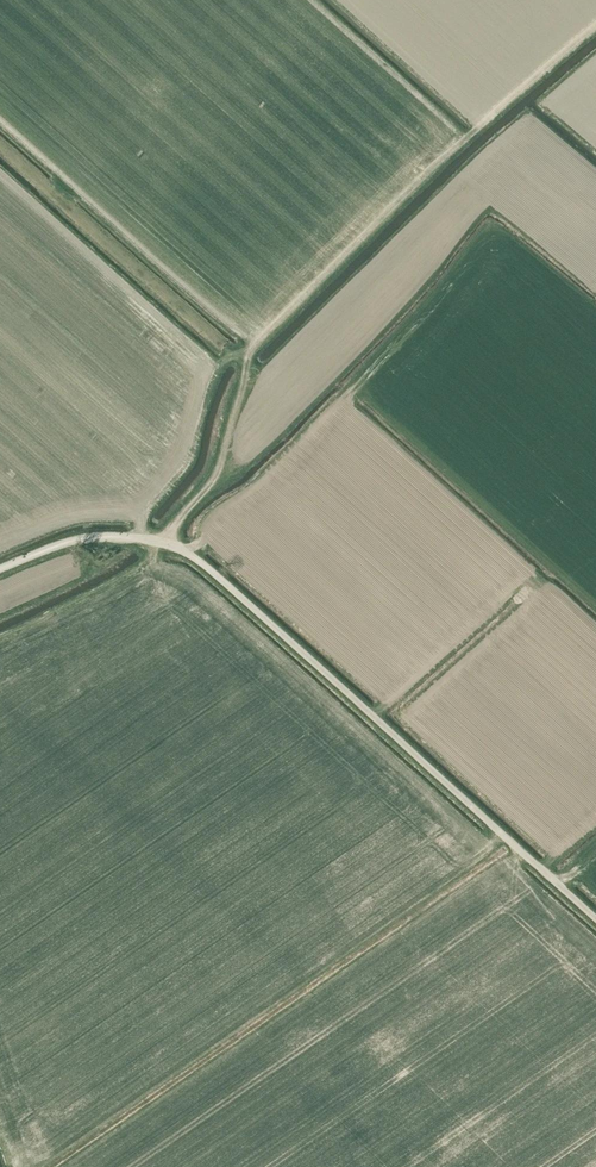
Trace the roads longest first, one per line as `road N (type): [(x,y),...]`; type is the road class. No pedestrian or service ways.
road 1 (track): [(0,643),(146,569),(218,477),(247,356),(479,128),(595,31)]
road 2 (unclassified): [(595,924),(281,633),(192,555),(161,542)]
road 3 (unclassified): [(0,569),(75,540),(161,542)]

